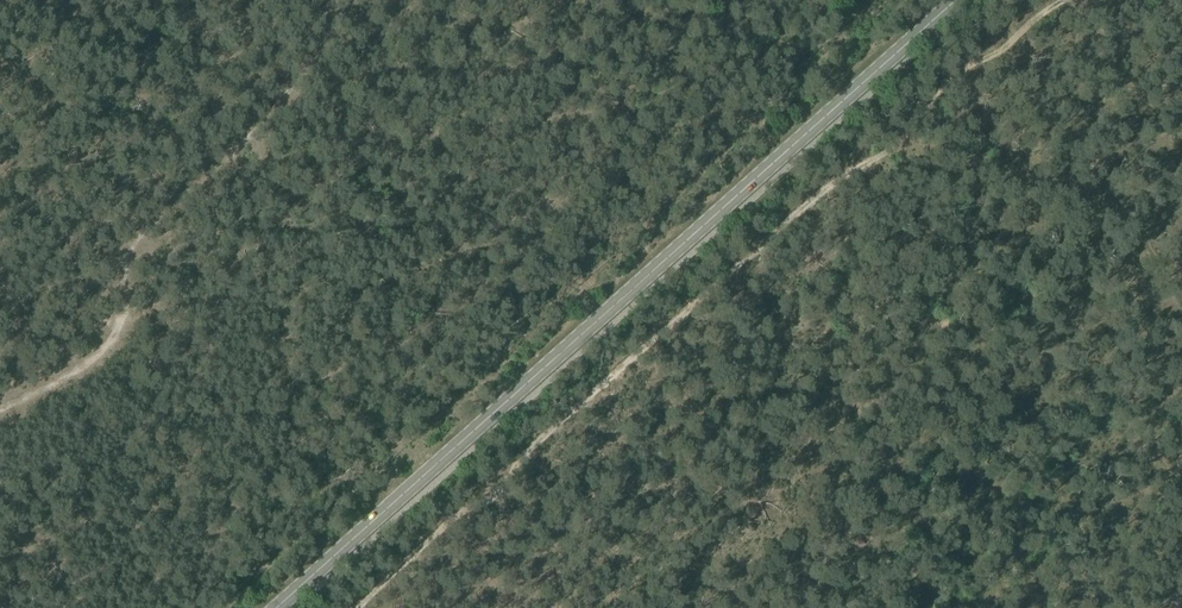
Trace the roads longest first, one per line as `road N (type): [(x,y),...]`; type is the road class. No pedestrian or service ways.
road 1 (track): [(1051,0),(938,87),(356,607)]
road 2 (primary): [(277,607),(956,0)]
road 3 (track): [(136,309),(125,286),(133,248),(306,74),(331,0)]
road 4 (track): [(0,412),(79,371),(136,309)]

